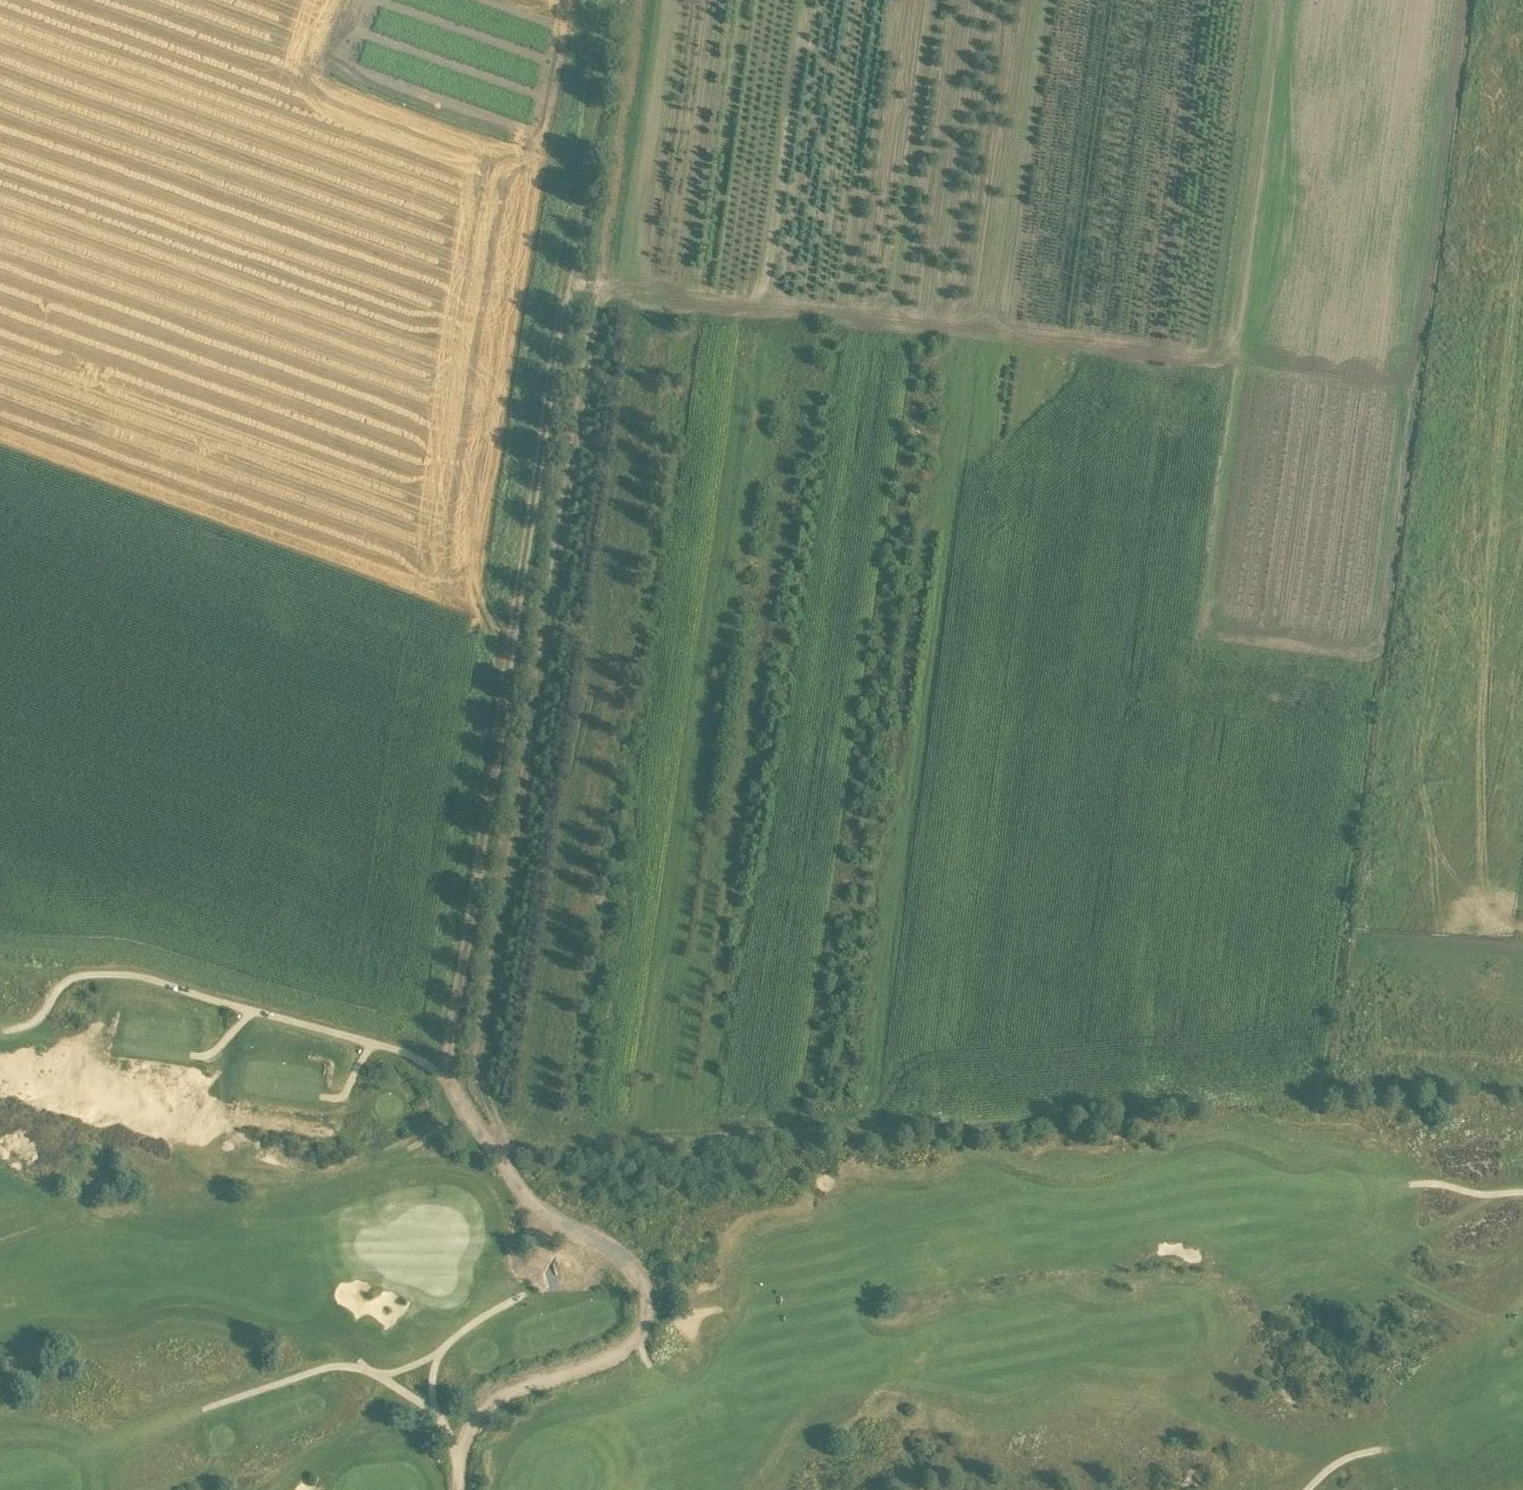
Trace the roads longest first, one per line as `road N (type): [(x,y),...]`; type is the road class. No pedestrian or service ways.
road 1 (track): [(610,0),(449,1063),(455,1097),(516,1183),(536,1206),(630,1265),(648,1311),(635,1341),(614,1356),(507,1392),(475,1415),(462,1442),(459,1489)]
road 2 (track): [(450,1083),(386,1046),(127,974),(64,980),(36,1019),(3,1030)]
road 3 (track): [(435,1412),(380,1376),(343,1366),(213,1405)]
road 4 (track): [(460,1454),(435,1412),(436,1357),(463,1329),(521,1295)]

